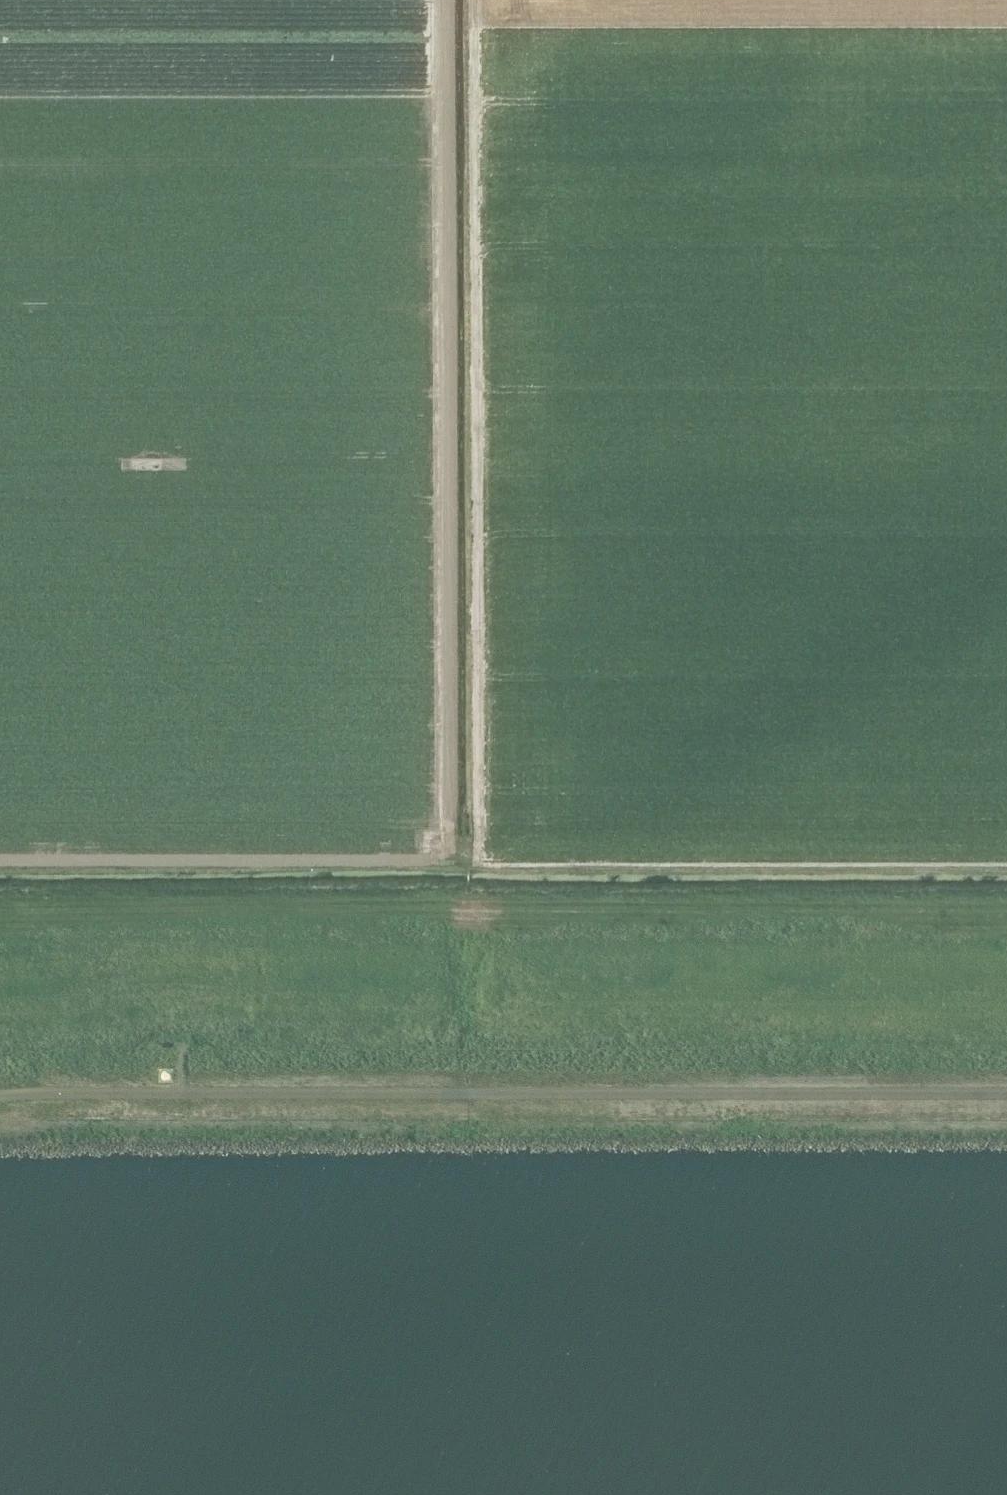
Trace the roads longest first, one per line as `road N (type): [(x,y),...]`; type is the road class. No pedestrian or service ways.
road 1 (unclassified): [(0,1091),(1006,1090)]

